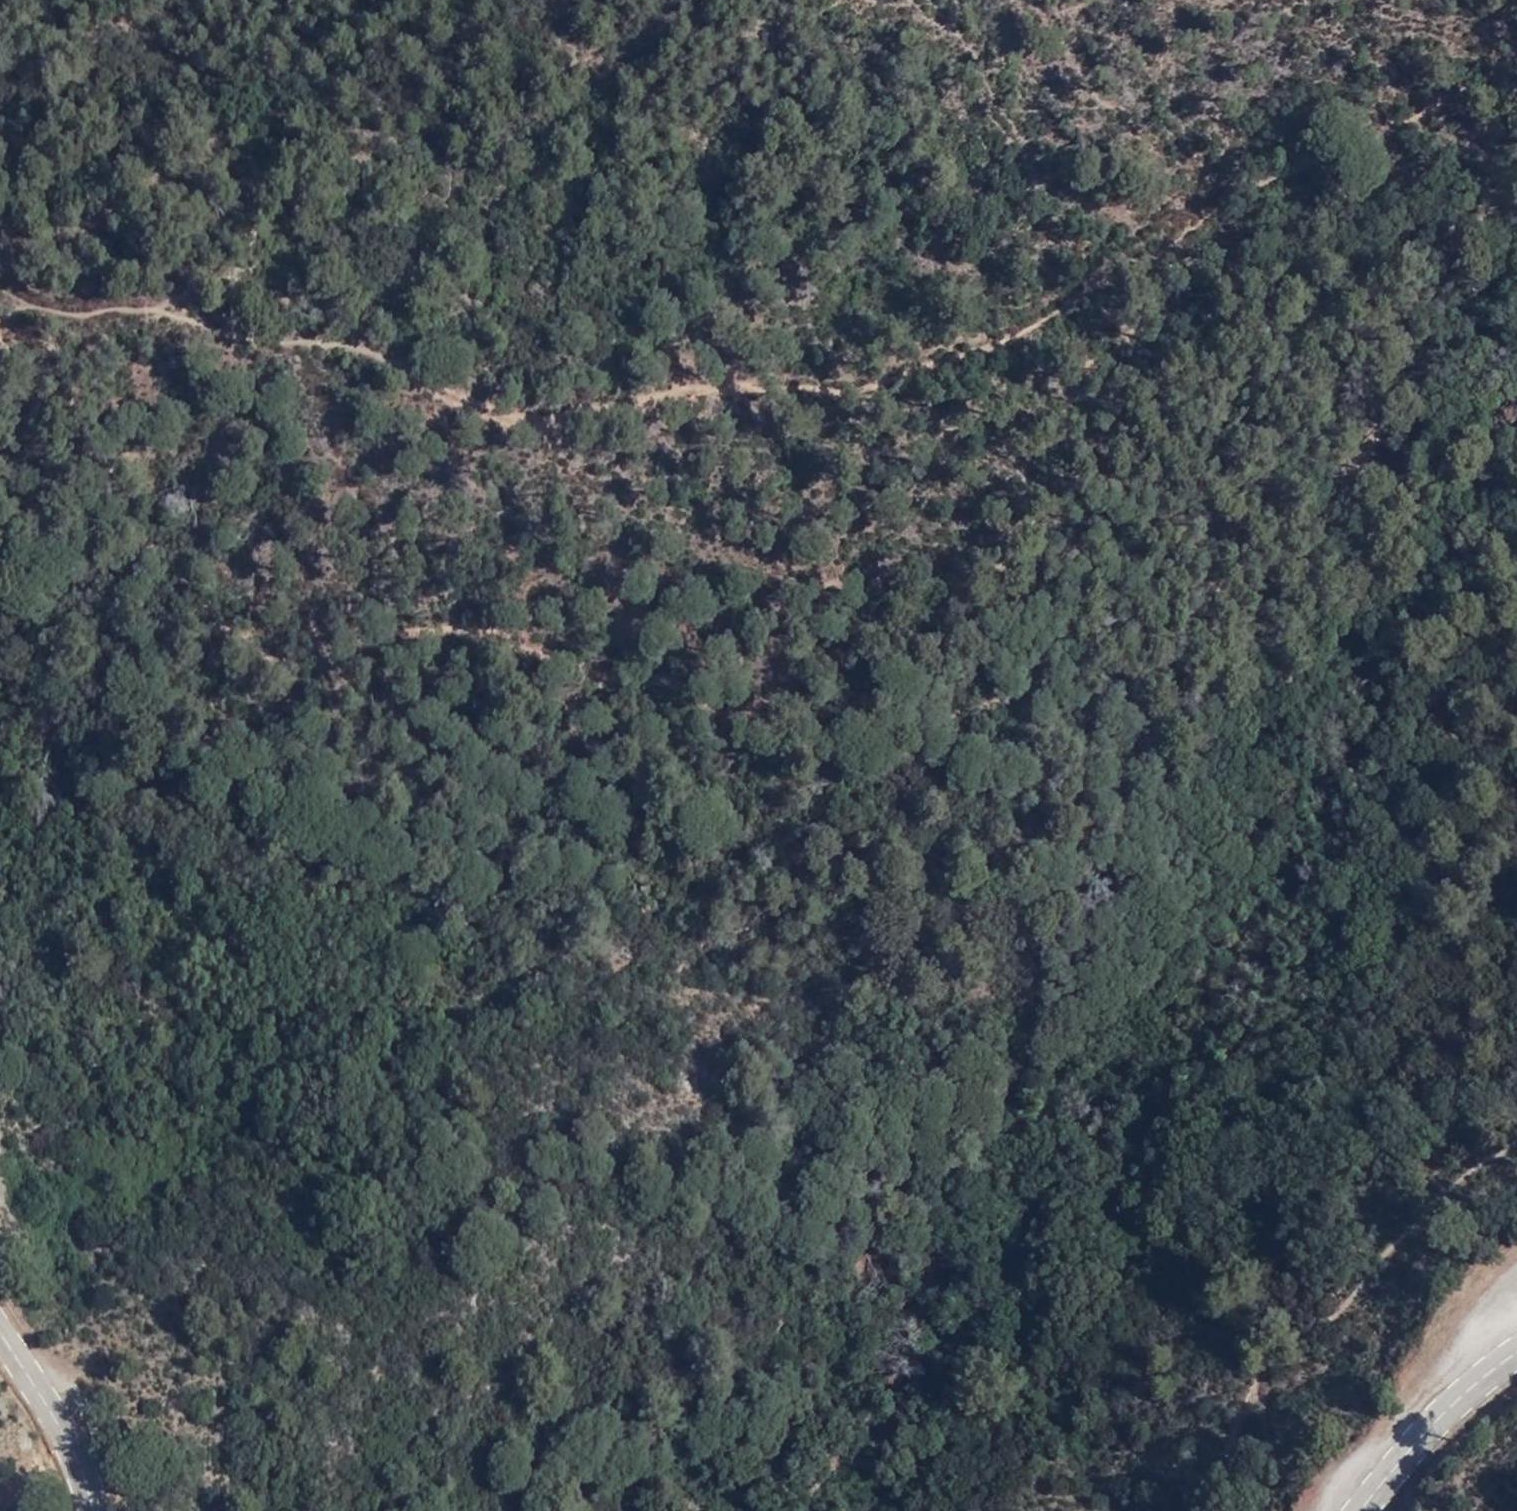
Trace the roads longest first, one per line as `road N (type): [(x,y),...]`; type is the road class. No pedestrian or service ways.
road 1 (tertiary): [(1355,1510),(1516,1346)]
road 2 (tertiary): [(0,1334),(52,1415),(91,1510)]

